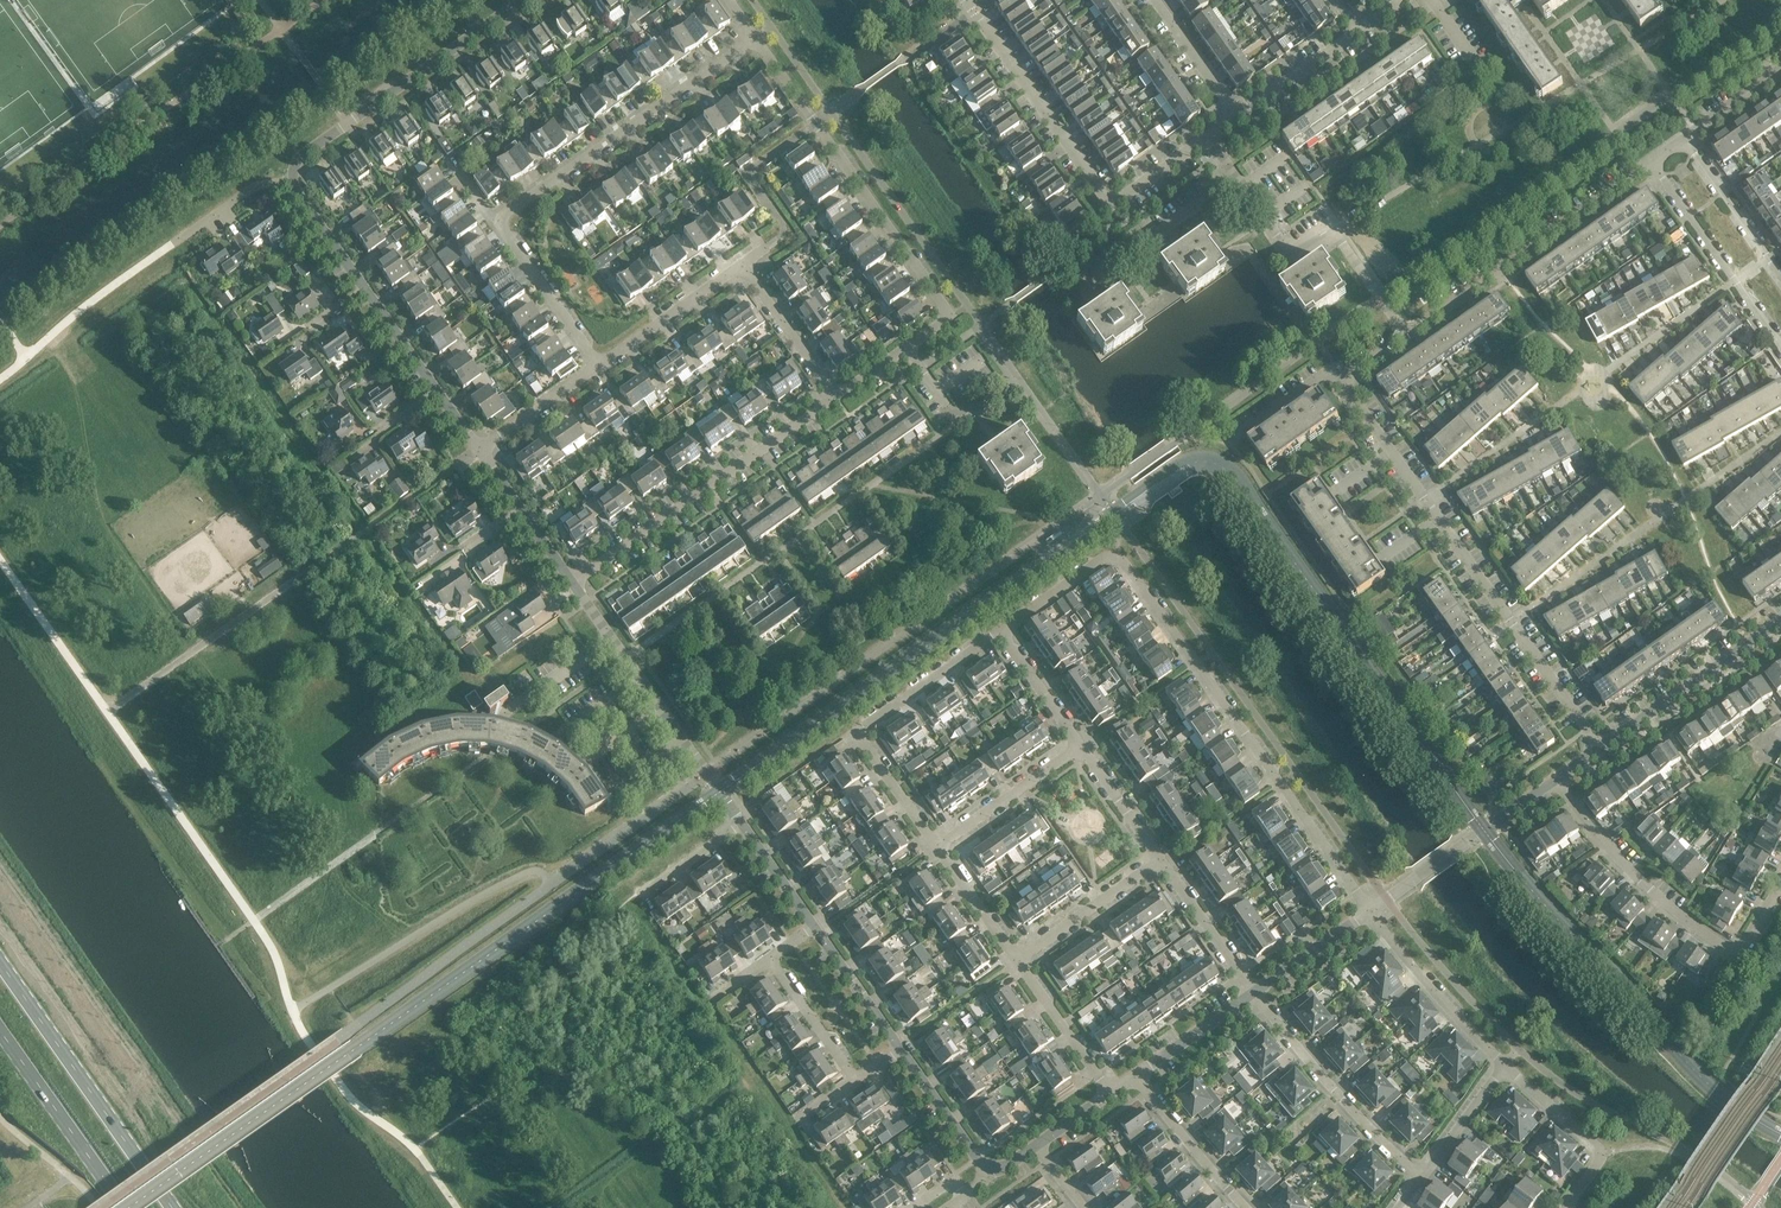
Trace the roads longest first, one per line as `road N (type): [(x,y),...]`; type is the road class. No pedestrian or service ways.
road 1 (residential): [(999,635),(1104,559),(1122,561),(1367,911)]
road 2 (residential): [(1600,749),(1371,424),(1352,385),(1355,372),(1404,335)]
road 3 (residential): [(834,402),(952,315),(755,38)]
road 4 (residential): [(480,453),(294,183)]
road 5 (residential): [(574,587),(834,402)]
road 6 (residential): [(498,217),(755,38)]
road 7 (residential): [(936,846),(858,736),(999,635)]
road 8 (residential): [(1404,335),(1653,162)]
road 9 (trunk): [(175,1207),(0,962)]
road 10 (residential): [(294,183),(306,154),(348,119),(520,0)]
road 11 (residential): [(741,822),(574,587)]
road 12 (residential): [(1404,335),(1338,229),(1290,256),(1234,181)]
road 13 (residential): [(1747,947),(1735,949),(1612,850),(1560,779)]
road 14 (residential): [(1100,215),(965,0)]
road 15 (residential): [(1421,1179),(1251,998)]
road 16 (residential): [(1367,911),(1560,779)]
road 17 (residential): [(1653,162),(1780,345)]
road 18 (residential): [(1600,749),(1780,622)]
road 19 (trunk): [(0,1028),(127,1207)]
road 20 (residential): [(1504,1063),(1367,911)]
road 21 (residential): [(1097,298),(1086,281),(1234,181)]
road 22 (residential): [(1559,1207),(1596,1146),(1504,1063)]
road 23 (residential): [(598,366),(498,217)]
road 24 (residential): [(598,366),(743,264)]
road 25 (residential): [(936,846),(1079,746)]
road 26 (residential): [(1248,1207),(1136,1074)]
road 27 (residential): [(1021,963),(1163,868)]
road 28 (residential): [(743,264),(834,402)]
road 29 (residential): [(1780,275),(1687,140)]
road 30 (residential): [(574,587),(480,453)]
road 31 (residential): [(993,1177),(900,1050)]
road 32 (residential): [(1112,1091),(1021,963)]
road 33 (residential): [(1251,998),(1163,868)]
road 34 (residential): [(1232,121),(1359,29)]
road 35 (residential): [(853,1081),(768,957)]
road 36 (residential): [(1232,121),(1145,0)]
road 37 (residential): [(1163,868),(1079,746)]
road 38 (residential): [(480,453),(598,366)]
road 39 (residential): [(900,1050),(817,930)]
road 40 (residential): [(1251,998),(1367,911)]
road 41 (residential): [(1021,963),(936,846)]
road 42 (residential): [(1421,1179),(1504,1063)]
road 43 (residential): [(1136,1074),(1251,998)]
road 44 (residential): [(1079,746),(999,635)]
road 45 (residential): [(817,930),(741,822)]
road 46 (residential): [(1100,215),(1206,140)]

